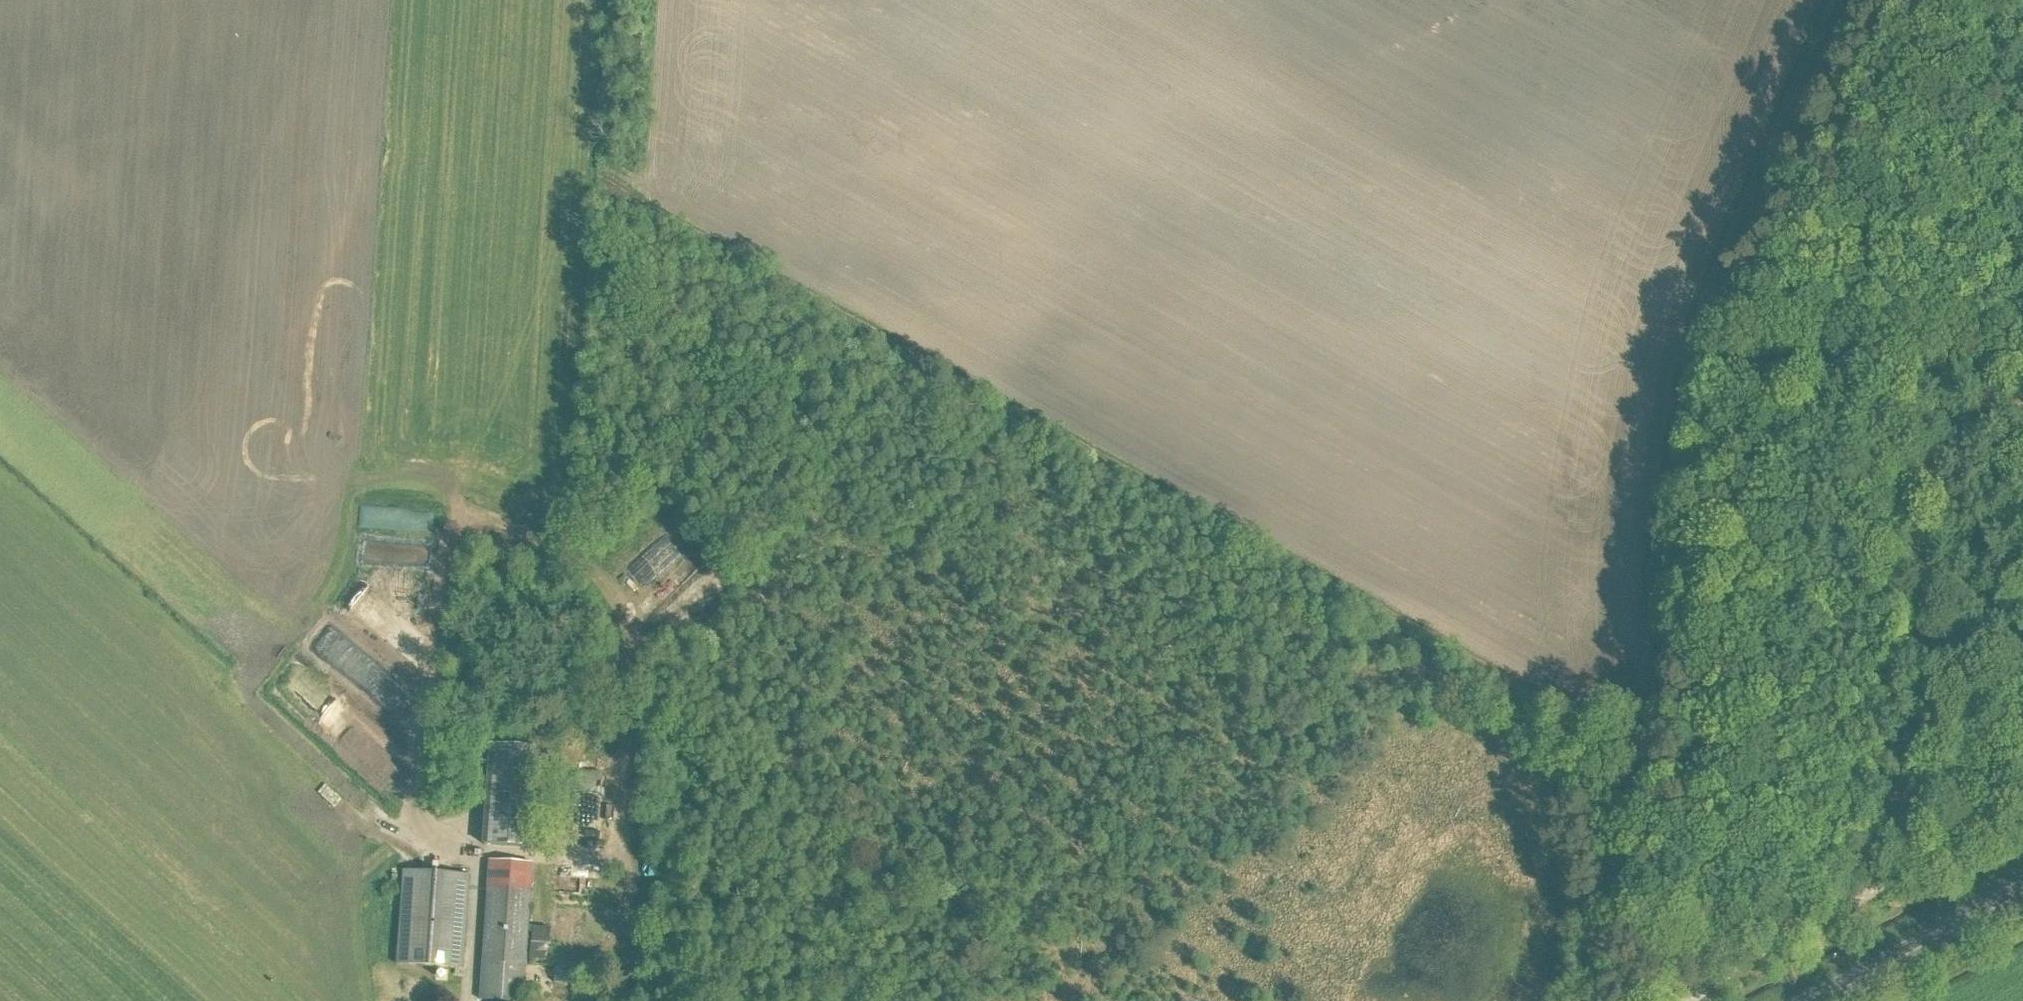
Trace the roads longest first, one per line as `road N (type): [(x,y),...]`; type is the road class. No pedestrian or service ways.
road 1 (track): [(1587,1000),(1648,700),(1632,594),(1678,306),(1807,0)]
road 2 (track): [(1671,348),(2022,368)]
road 3 (primary): [(1813,1000),(2022,890)]

